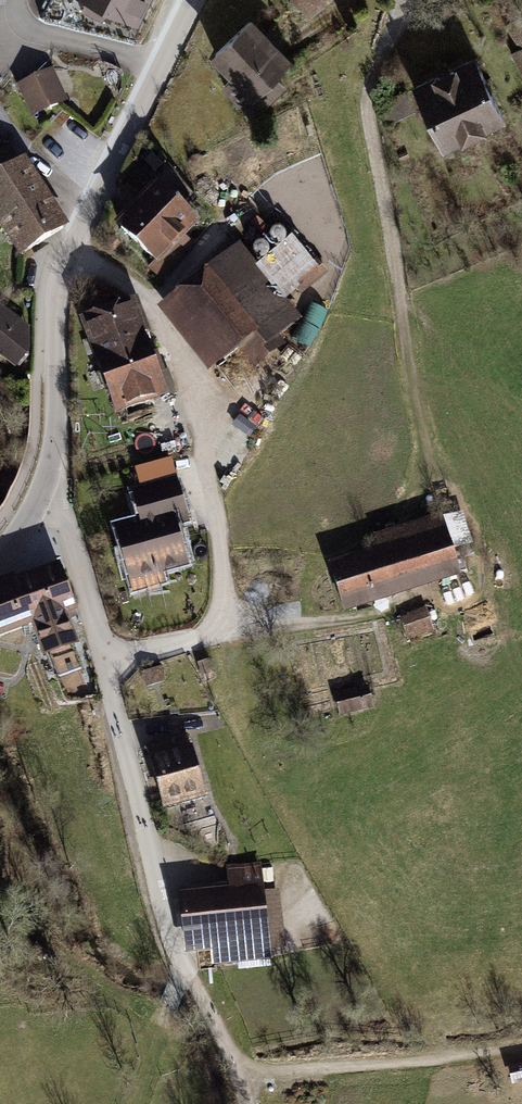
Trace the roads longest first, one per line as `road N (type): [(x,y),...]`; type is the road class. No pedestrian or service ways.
road 1 (track): [(402,0),(369,113),(426,440),(482,552),(476,594),(448,608)]
road 2 (residential): [(0,553),(35,505),(50,463),(63,268),(193,0)]
road 3 (track): [(68,256),(127,282),(156,310),(196,403),(221,574),(222,615),(212,630),(103,661)]
road 4 (track): [(40,495),(70,533),(161,905),(184,968)]
road 5 (track): [(239,1075),(521,1045)]
road 6 (track): [(212,630),(352,618),(416,602)]
road 7 (track): [(184,968),(229,1050),(246,1103)]
road 8 (track): [(135,1103),(184,968)]

